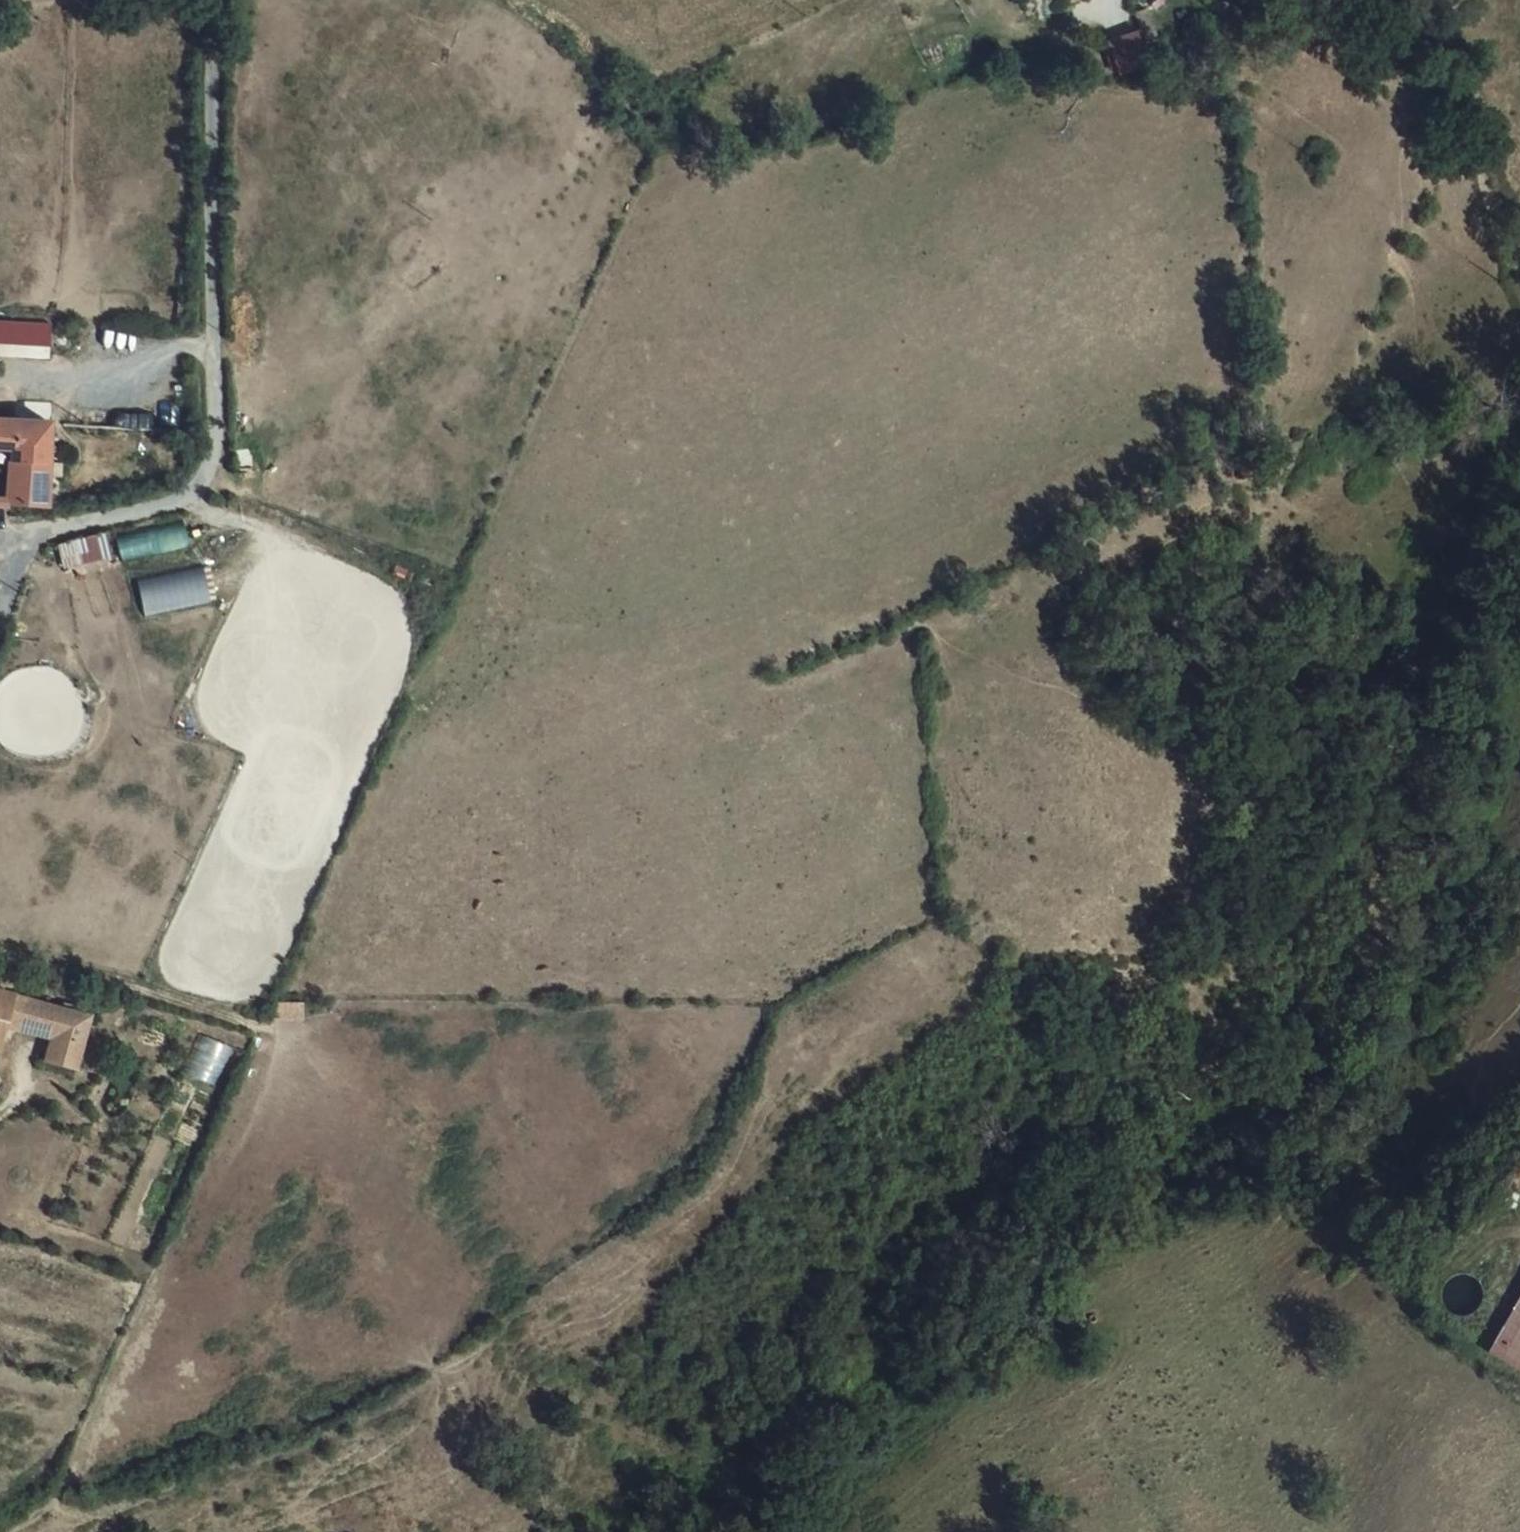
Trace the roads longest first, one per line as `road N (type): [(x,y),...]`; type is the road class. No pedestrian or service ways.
road 1 (unclassified): [(8,544),(199,494),(212,470),(214,0)]
road 2 (track): [(1345,0),(1419,23),(1460,76),(1495,229),(1519,299)]

